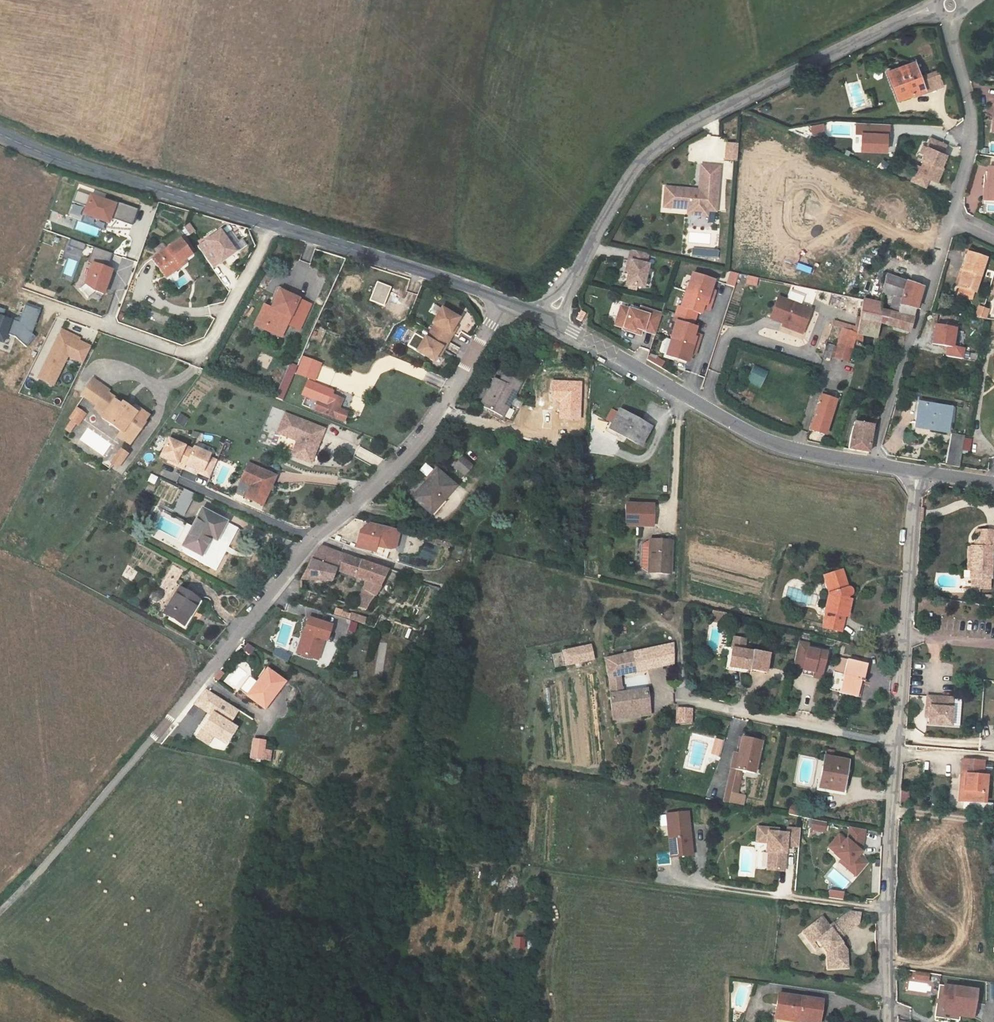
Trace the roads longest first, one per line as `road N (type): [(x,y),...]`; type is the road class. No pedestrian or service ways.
road 1 (unclassified): [(506,300),(414,446),(314,539),(130,763),(0,901)]
road 2 (residential): [(547,319),(627,179),(662,144),(789,71),(948,2)]
road 3 (secondary): [(871,464),(757,435),(547,319)]
road 4 (residential): [(274,225),(206,349),(188,353),(61,310)]
road 5 (secondary): [(274,225),(0,134)]
road 6 (residential): [(886,1021),(895,744)]
road 7 (residential): [(895,744),(918,471)]
road 8 (residential): [(953,218),(871,464)]
road 9 (secondary): [(506,300),(274,225)]
road 10 (residential): [(948,2),(971,108),(971,151),(953,218)]
road 11 (residential): [(689,699),(895,744)]

